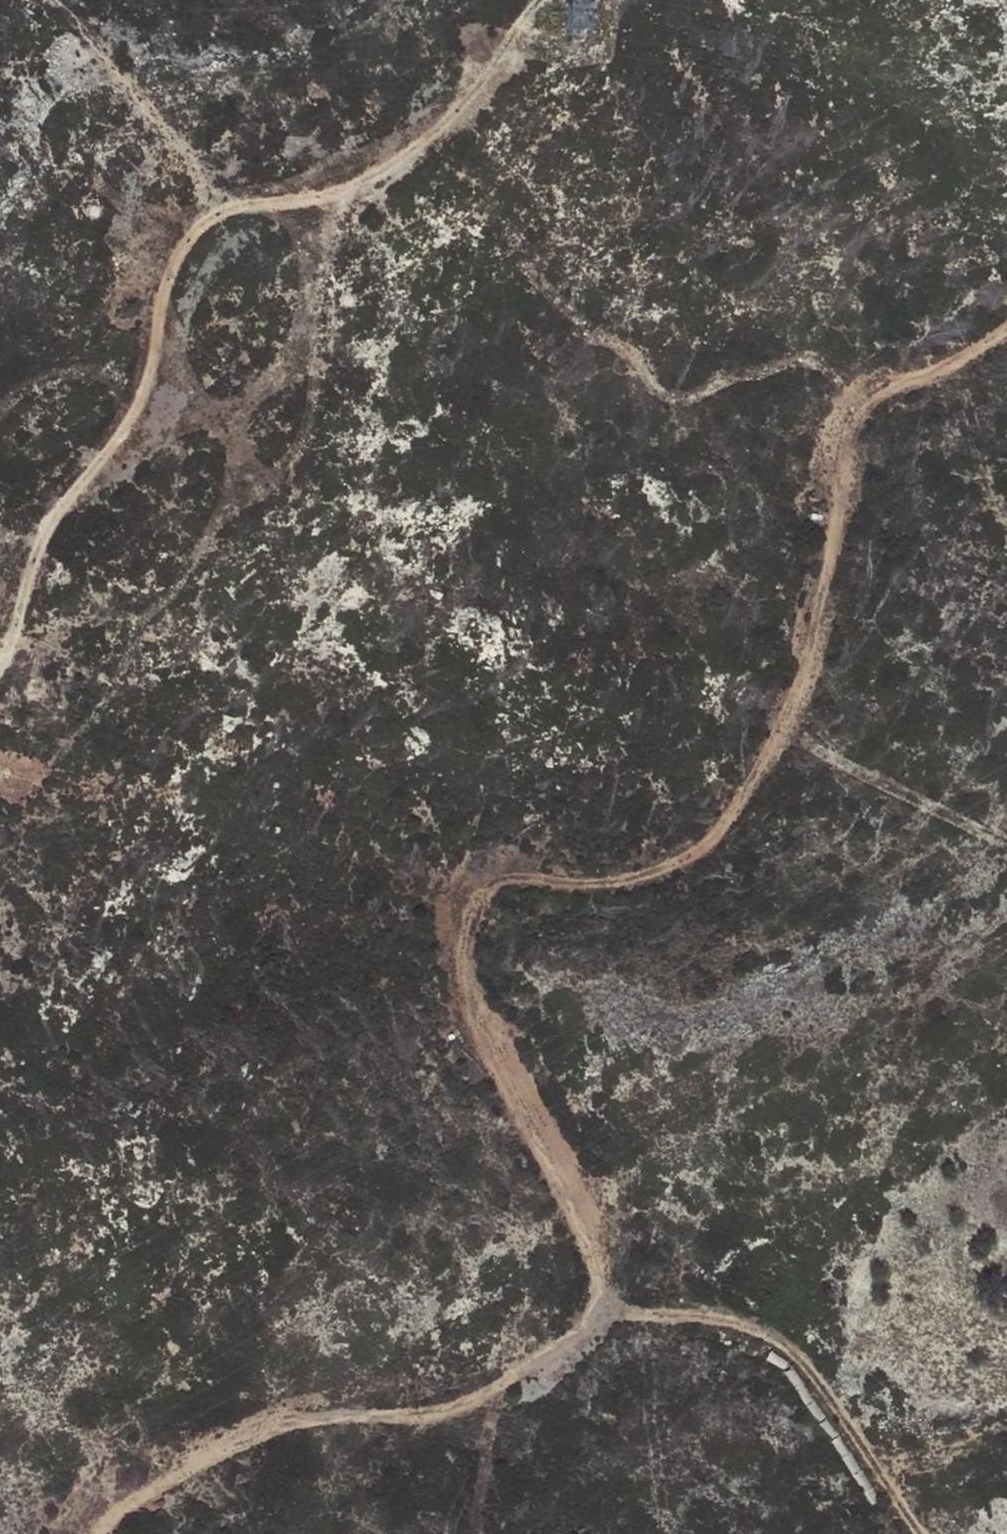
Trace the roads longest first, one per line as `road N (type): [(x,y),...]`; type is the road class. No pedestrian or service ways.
road 1 (track): [(1006,325),(877,394),(776,731),(736,811),(693,859),(658,875),(603,883),(514,880),(480,907),(460,949),(515,1112),(578,1229),(600,1287),(579,1340),(525,1373),(443,1407),(341,1410),(269,1436),(168,1486),(113,1533)]
road 2 (track): [(539,0),(477,89),(406,166),(299,205),(221,211),(185,242),(165,270),(150,369),(30,559),(0,654)]

